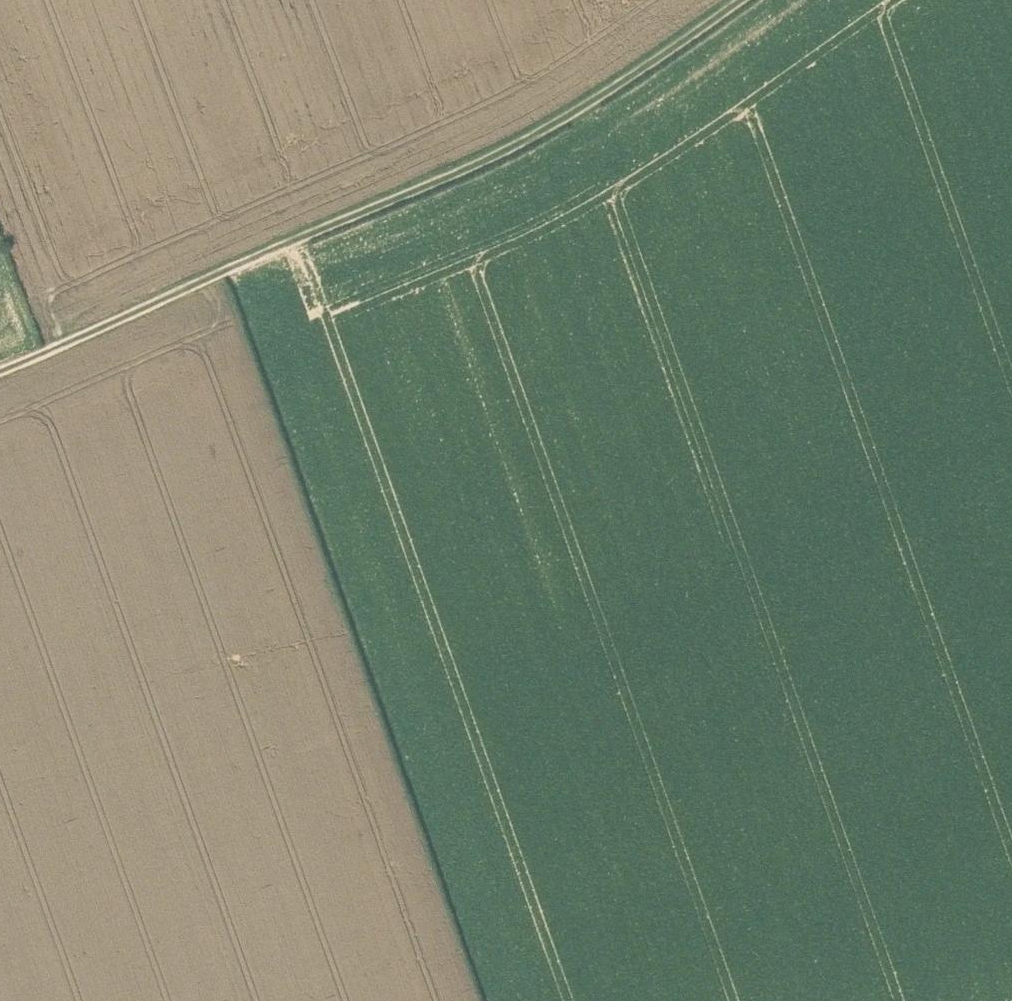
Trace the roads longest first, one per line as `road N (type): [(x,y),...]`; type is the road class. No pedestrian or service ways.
road 1 (track): [(0,371),(516,146),(740,0)]

